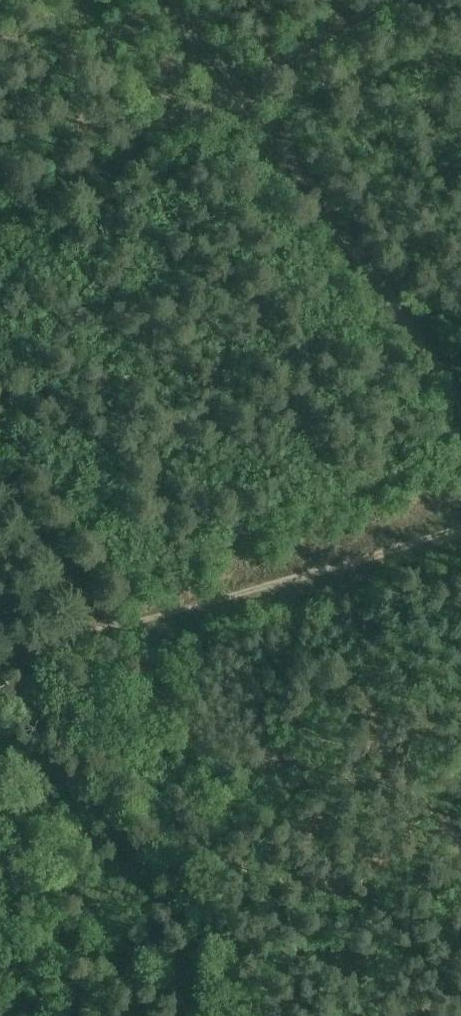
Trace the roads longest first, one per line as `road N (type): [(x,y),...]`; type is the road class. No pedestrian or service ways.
road 1 (track): [(0,677),(91,635),(460,527)]
road 2 (track): [(239,89),(460,406)]
road 3 (track): [(397,0),(239,89)]
road 4 (track): [(0,488),(76,595),(91,635)]

